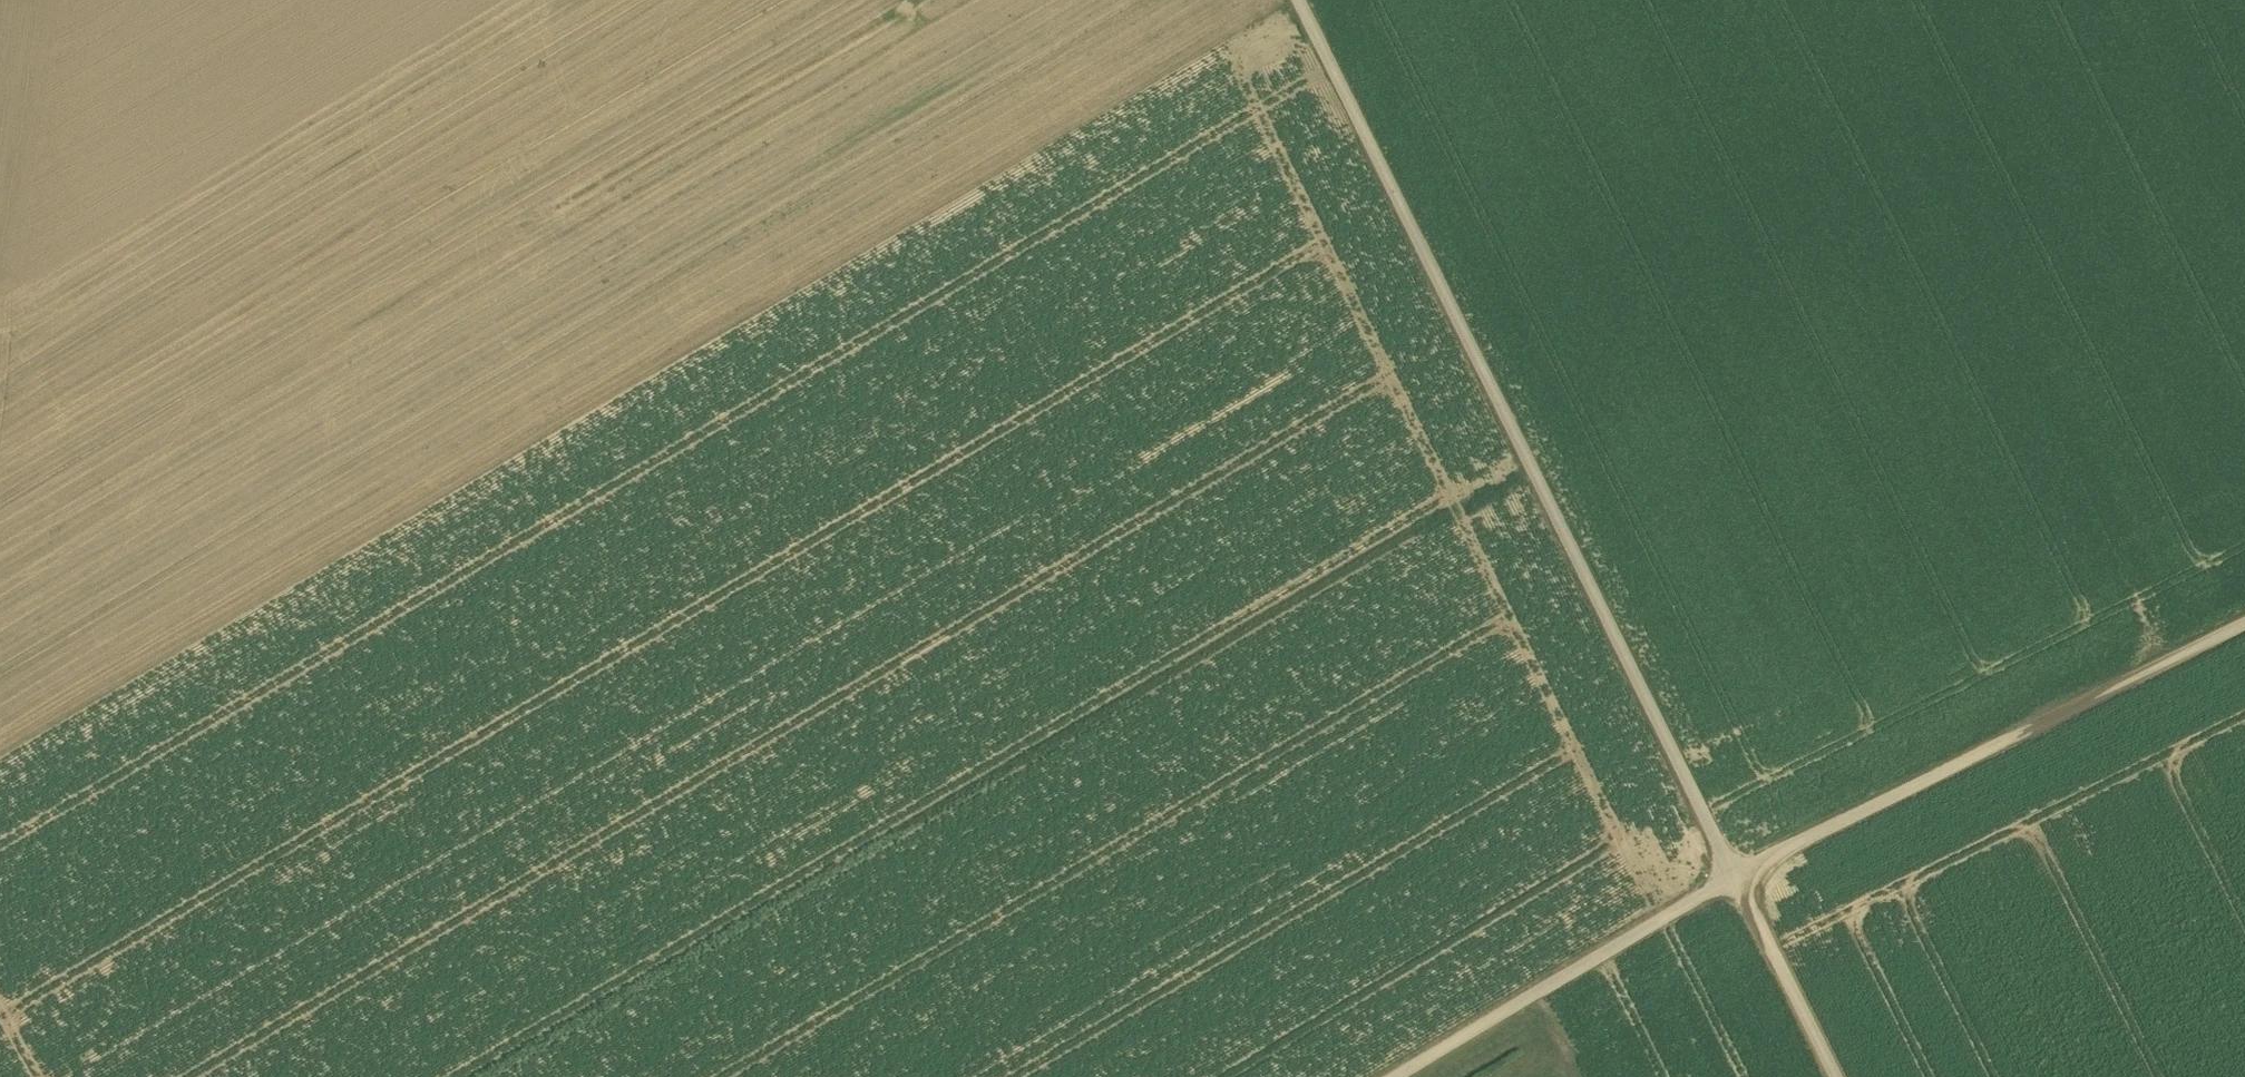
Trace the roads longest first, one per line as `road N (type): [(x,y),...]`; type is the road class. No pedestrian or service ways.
road 1 (track): [(1307,0),(1844,1076)]
road 2 (track): [(1752,892),(2244,647)]
road 3 (track): [(1752,892),(1442,1076)]

